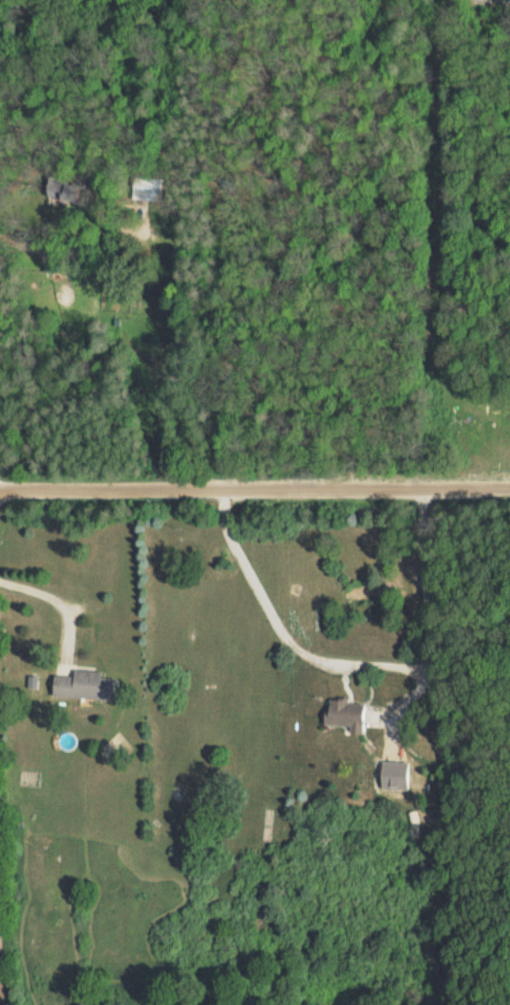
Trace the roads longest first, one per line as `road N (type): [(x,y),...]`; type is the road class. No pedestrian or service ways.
road 1 (residential): [(509,485),(0,489)]

